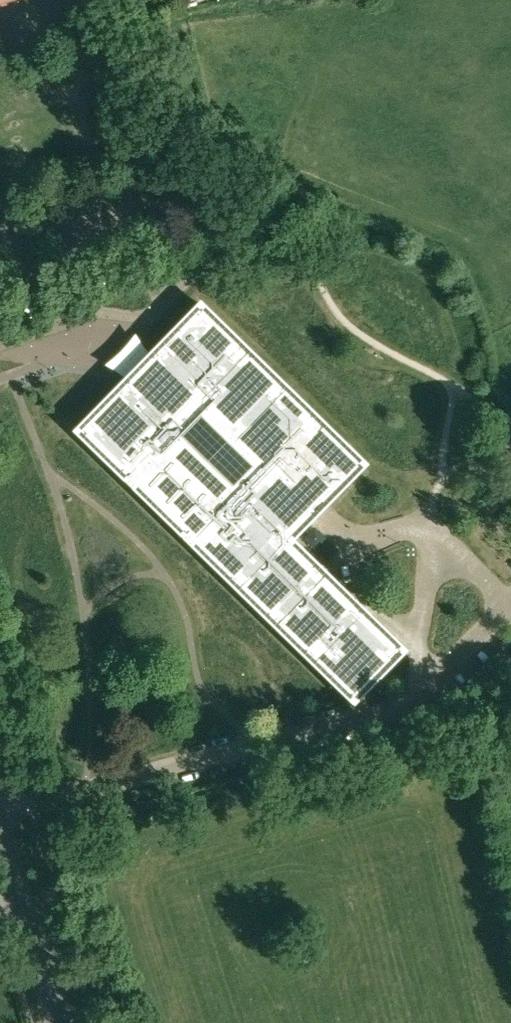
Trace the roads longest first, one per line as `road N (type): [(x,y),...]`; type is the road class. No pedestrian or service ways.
road 1 (secondary): [(60,1022),(22,905)]

